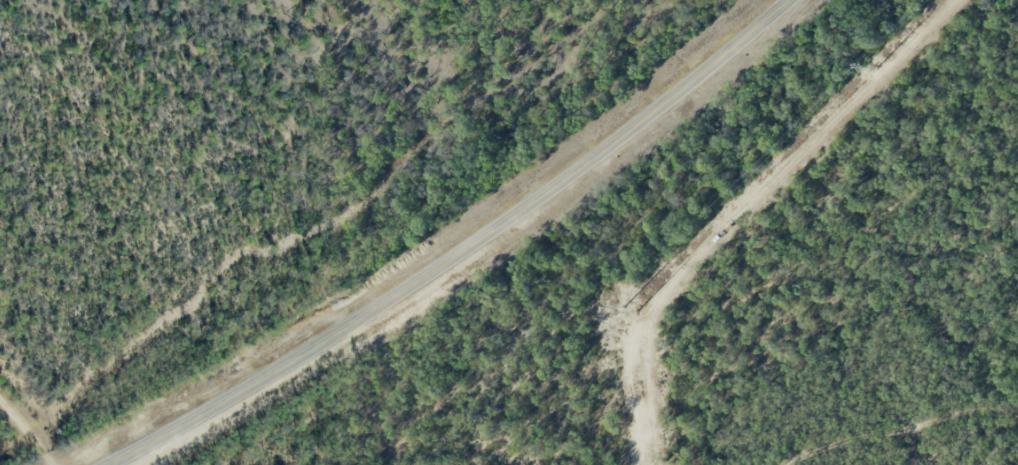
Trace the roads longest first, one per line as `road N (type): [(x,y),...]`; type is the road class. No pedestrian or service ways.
road 1 (secondary): [(110,464),(278,370),(548,193),(789,0)]
road 2 (residential): [(1017,451),(1006,437),(910,442),(851,464)]
road 3 (residential): [(58,464),(36,403),(0,361)]

